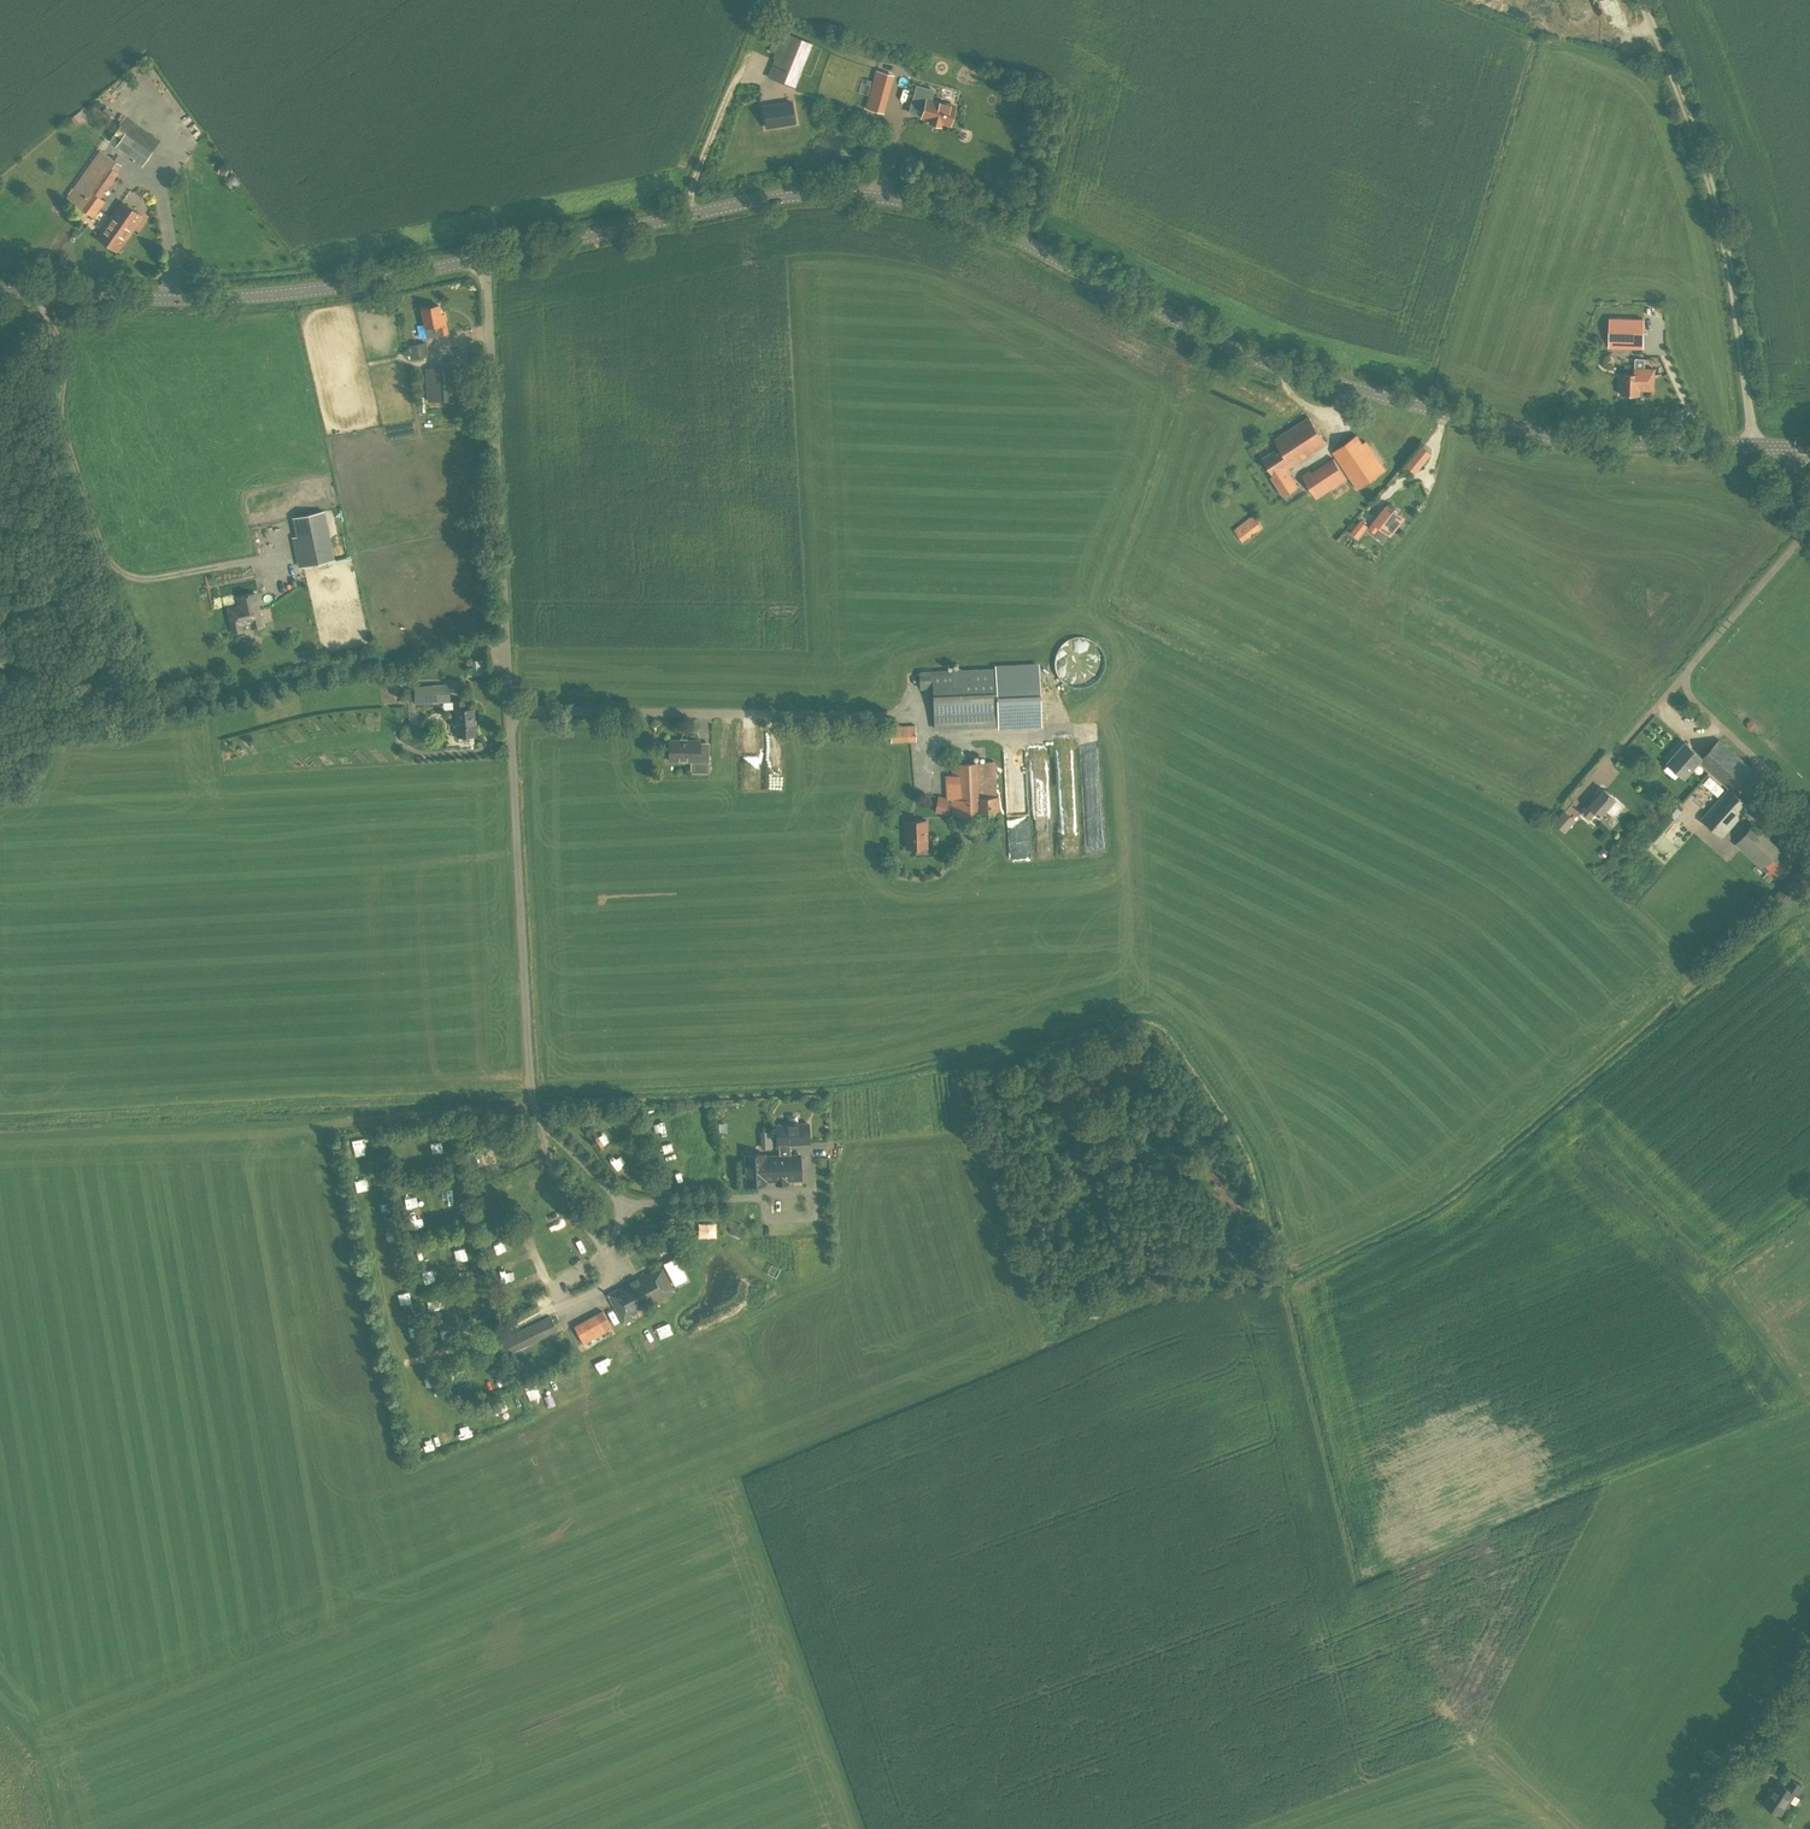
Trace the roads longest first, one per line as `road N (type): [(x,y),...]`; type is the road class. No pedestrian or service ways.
road 1 (secondary): [(486,260),(773,199),(889,200),(969,219),(1242,354),(1305,376),(1577,441),(1752,444)]
road 2 (unclassified): [(538,1111),(486,260)]
road 3 (secondary): [(0,289),(262,296),(486,260)]
road 4 (track): [(1752,444),(1727,243),(1699,137),(1639,0)]
road 5 (unclassified): [(1708,1828),(1809,1680)]

